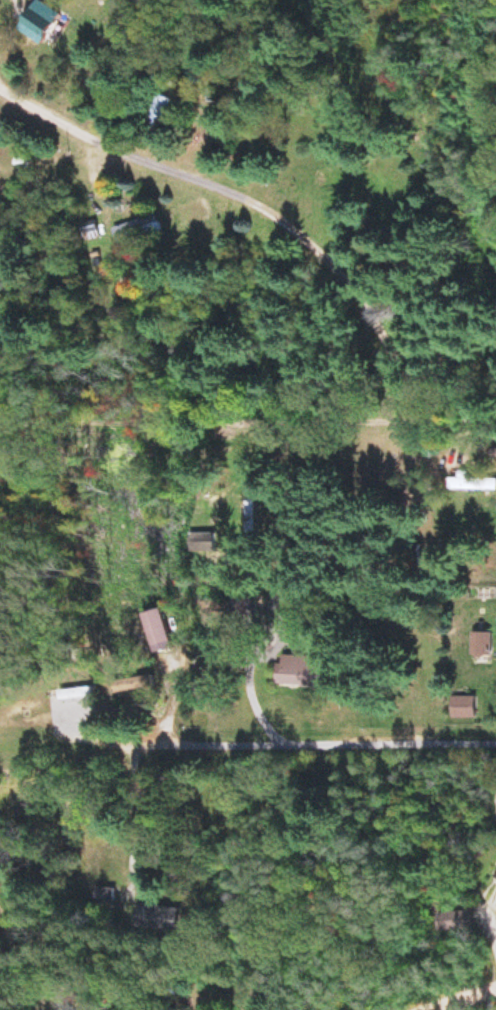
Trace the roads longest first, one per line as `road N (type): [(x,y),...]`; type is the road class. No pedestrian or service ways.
road 1 (track): [(495,331),(0,50)]
road 2 (track): [(495,424),(0,416)]
road 3 (residential): [(148,745),(495,745)]

